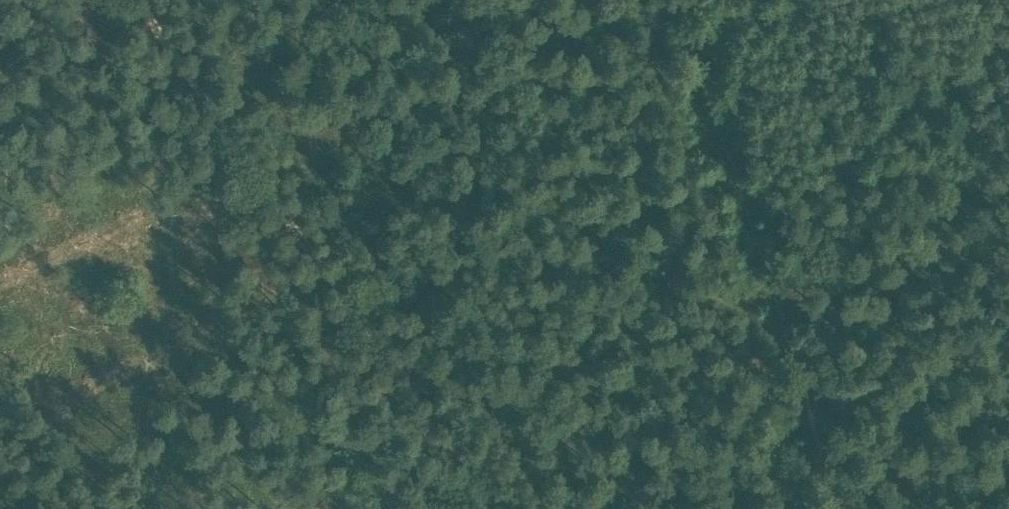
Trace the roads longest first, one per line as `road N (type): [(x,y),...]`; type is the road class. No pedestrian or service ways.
road 1 (track): [(140,0),(491,508)]
road 2 (track): [(837,508),(678,0)]
road 3 (track): [(768,298),(563,200),(517,125),(458,0)]

